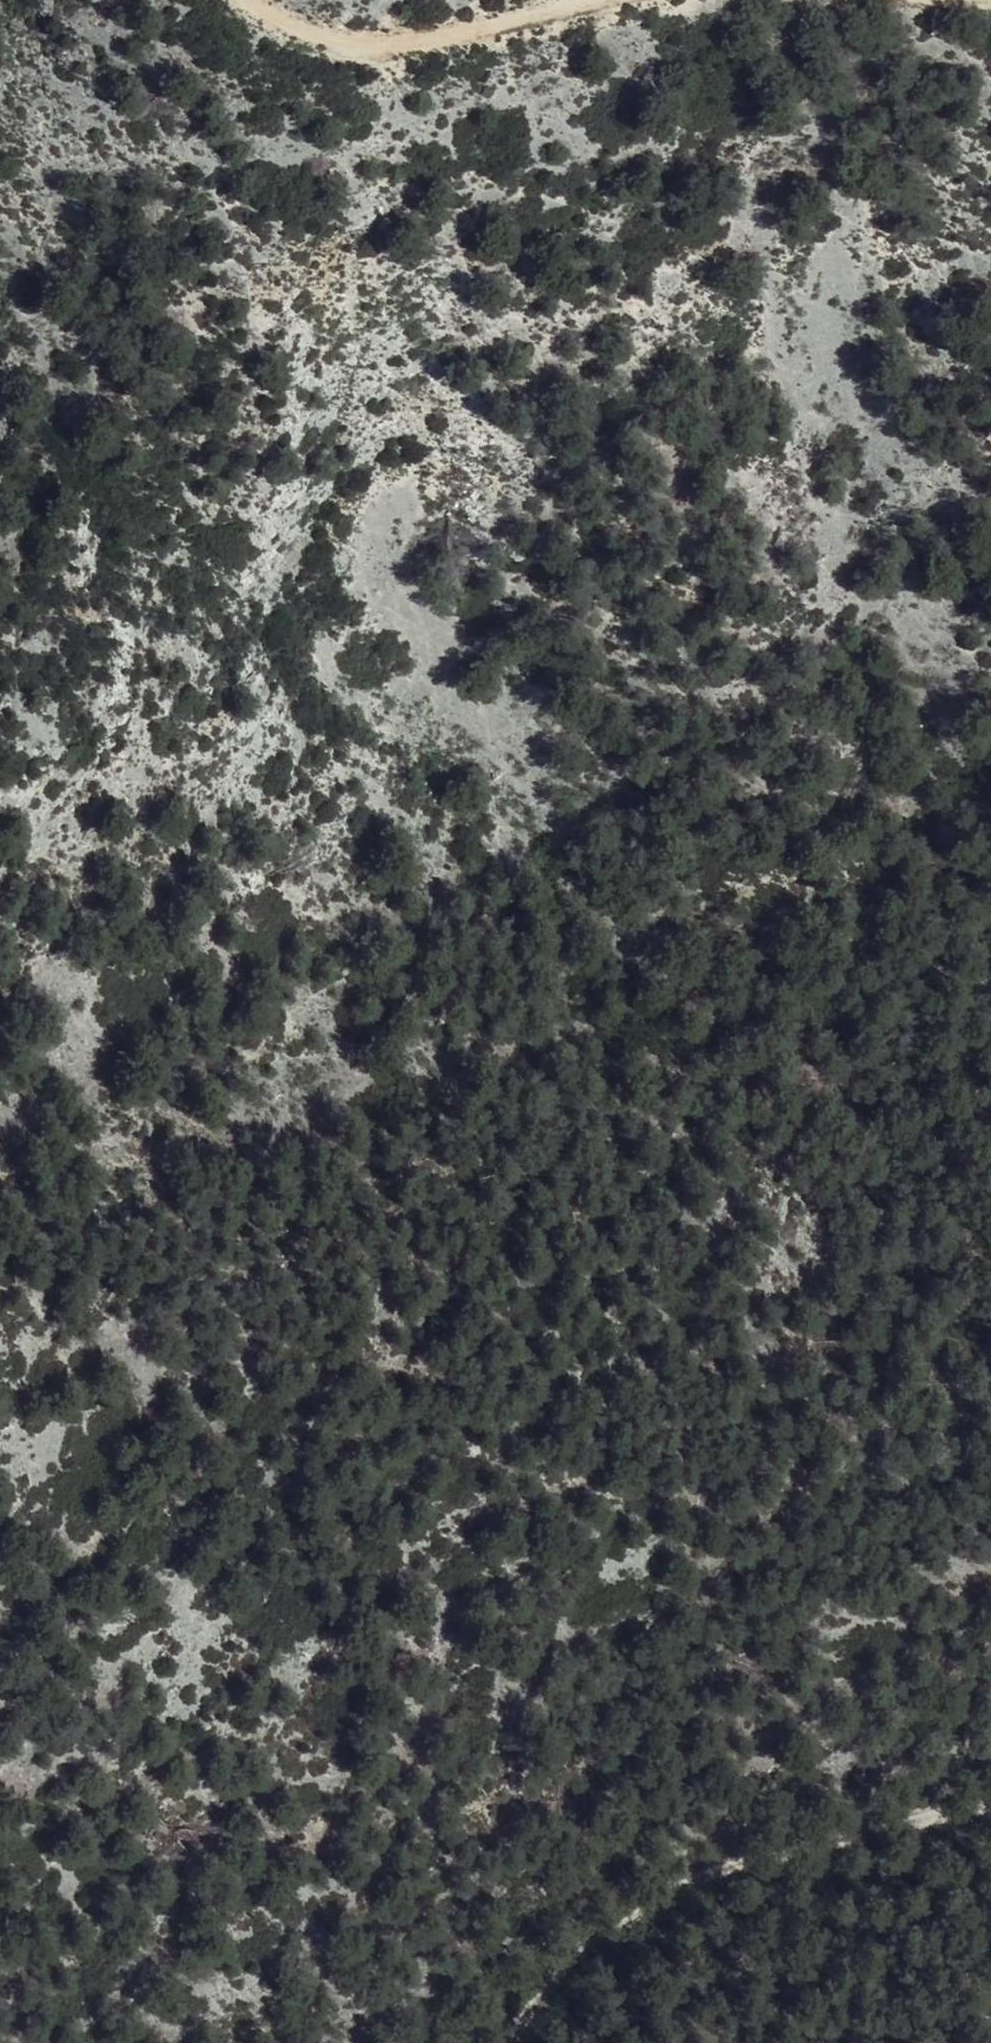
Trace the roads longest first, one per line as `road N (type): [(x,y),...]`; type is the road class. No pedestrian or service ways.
road 1 (track): [(990,1802),(690,1889),(533,2018),(479,2042)]
road 2 (track): [(241,0),(278,23),(379,48),(587,0)]

